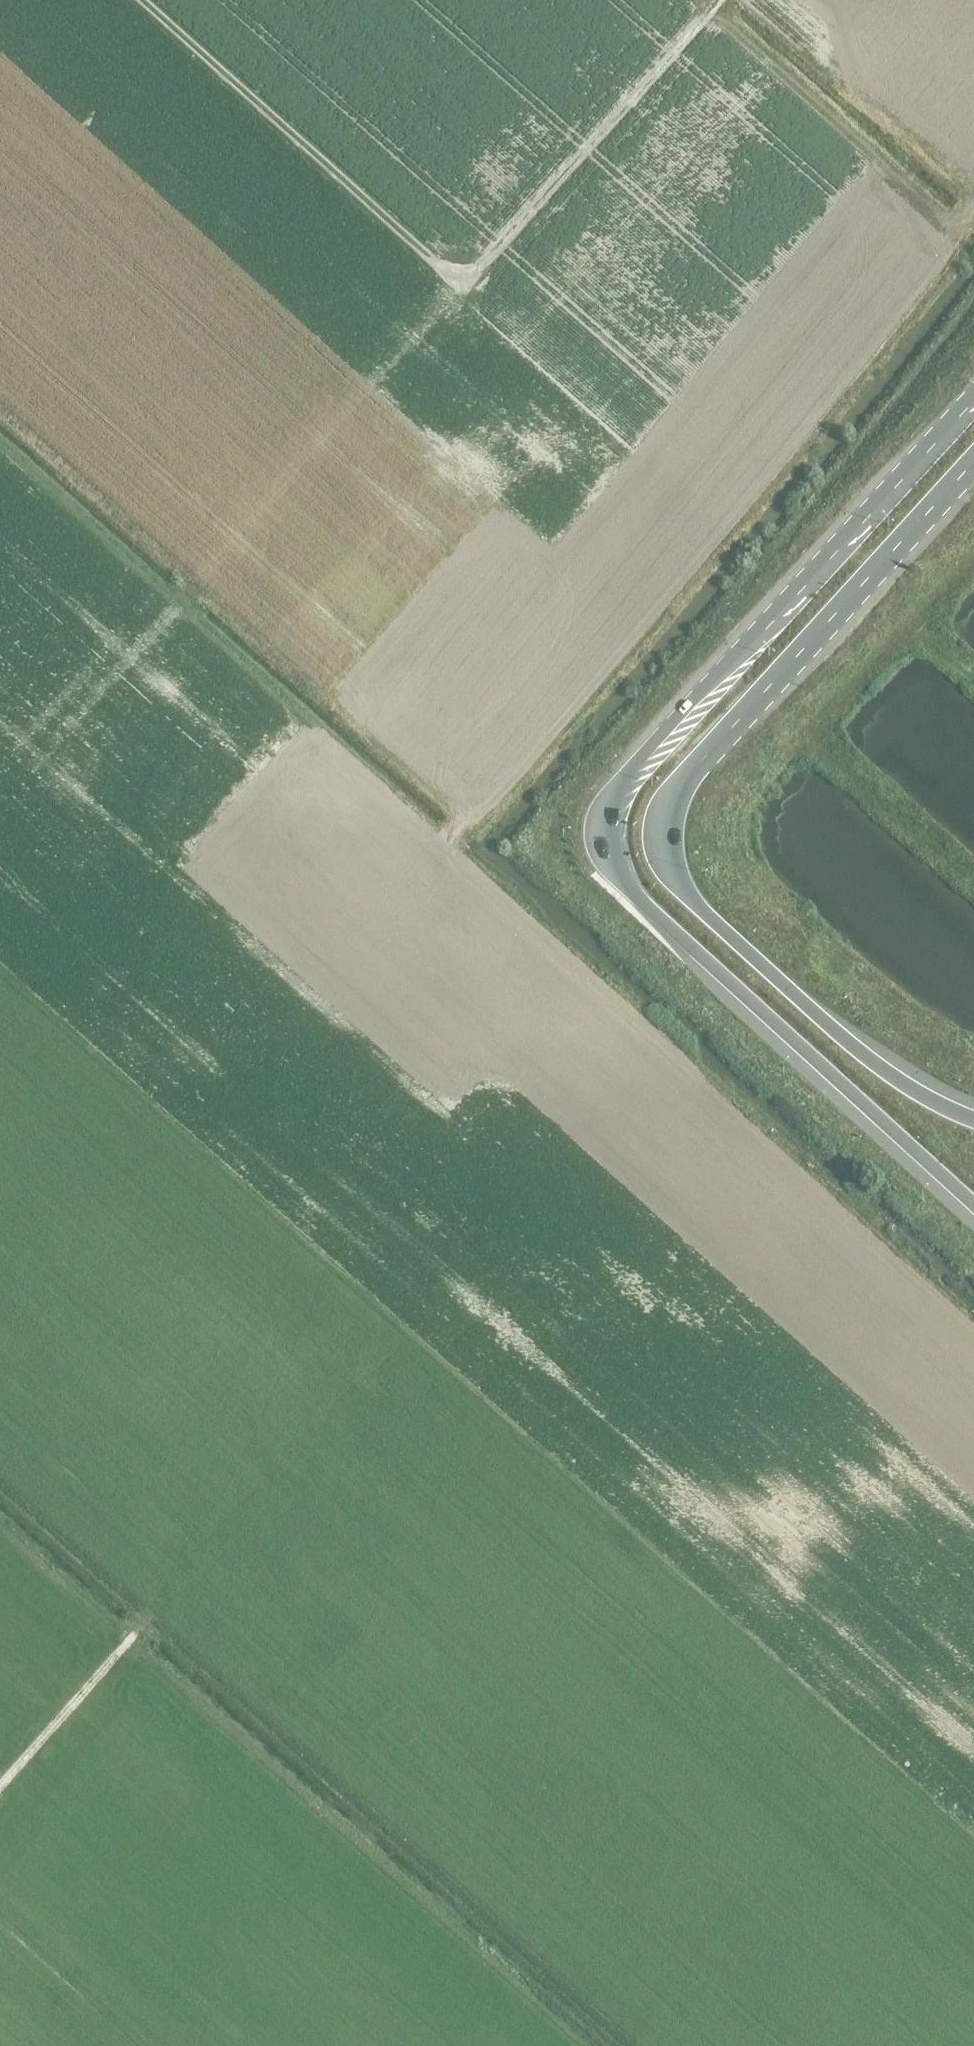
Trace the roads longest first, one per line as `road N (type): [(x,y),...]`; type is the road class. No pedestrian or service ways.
road 1 (motorway): [(973,401),(689,703),(617,786),(601,825),(624,885),(973,1205)]
road 2 (motorway): [(973,1118),(875,1065),(791,993),(681,887),(663,827),(676,790),(973,462)]
road 3 (track): [(720,0),(471,279),(450,277),(139,0)]
road 4 (track): [(0,1791),(148,1624)]

